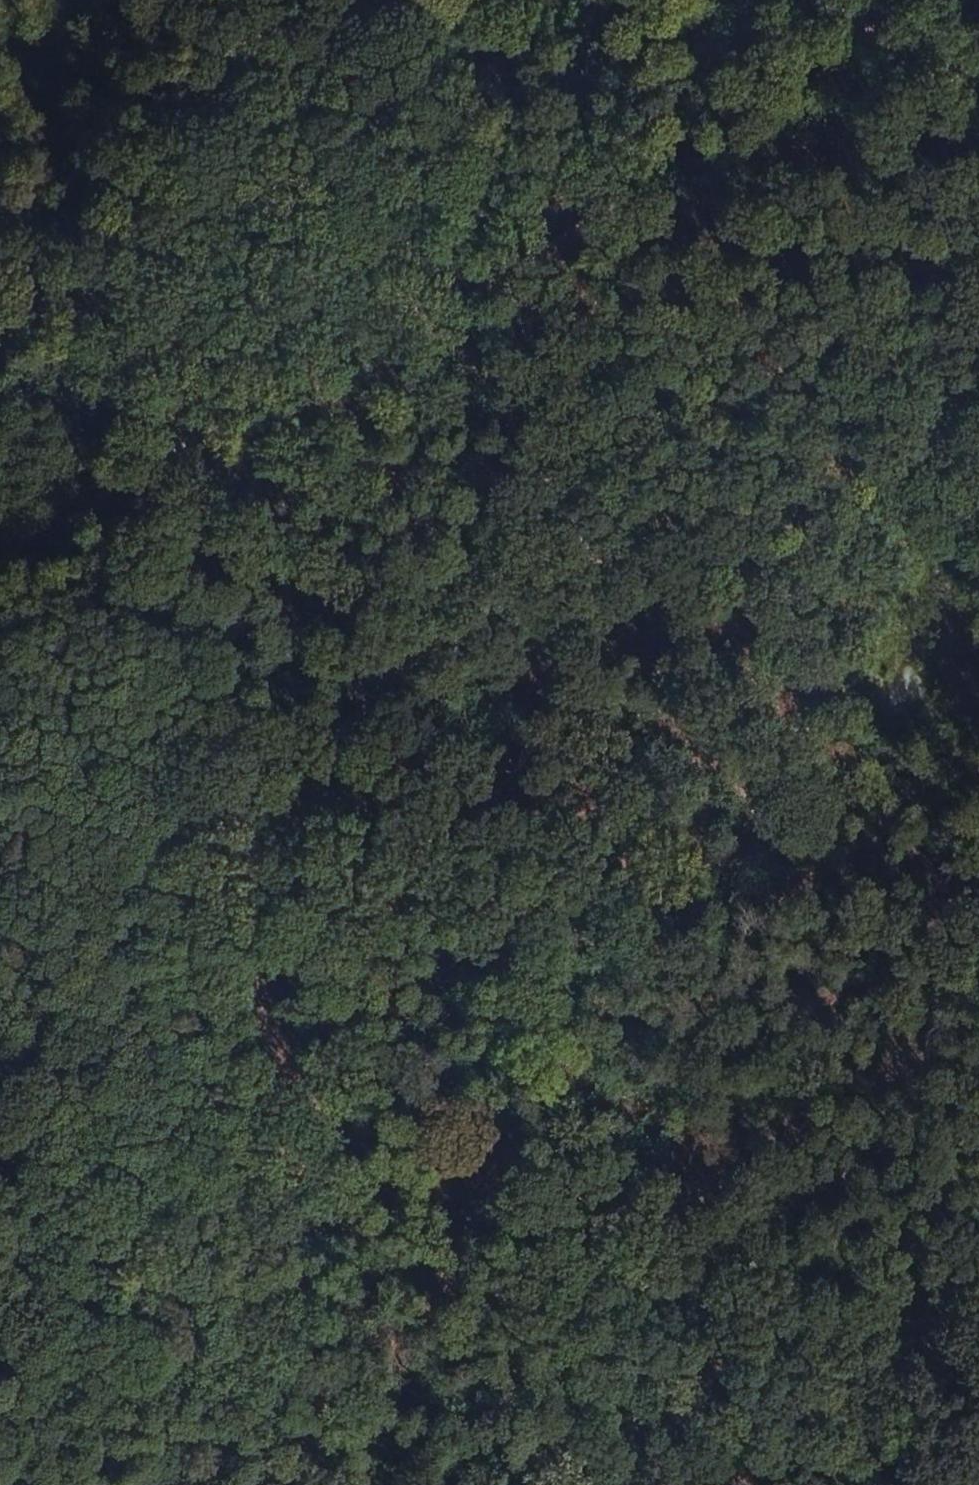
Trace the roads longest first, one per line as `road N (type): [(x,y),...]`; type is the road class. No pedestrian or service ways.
road 1 (track): [(149,0),(321,1429)]
road 2 (track): [(0,548),(424,296),(886,0)]
road 3 (track): [(0,1166),(115,1249),(321,1429),(335,1484)]

